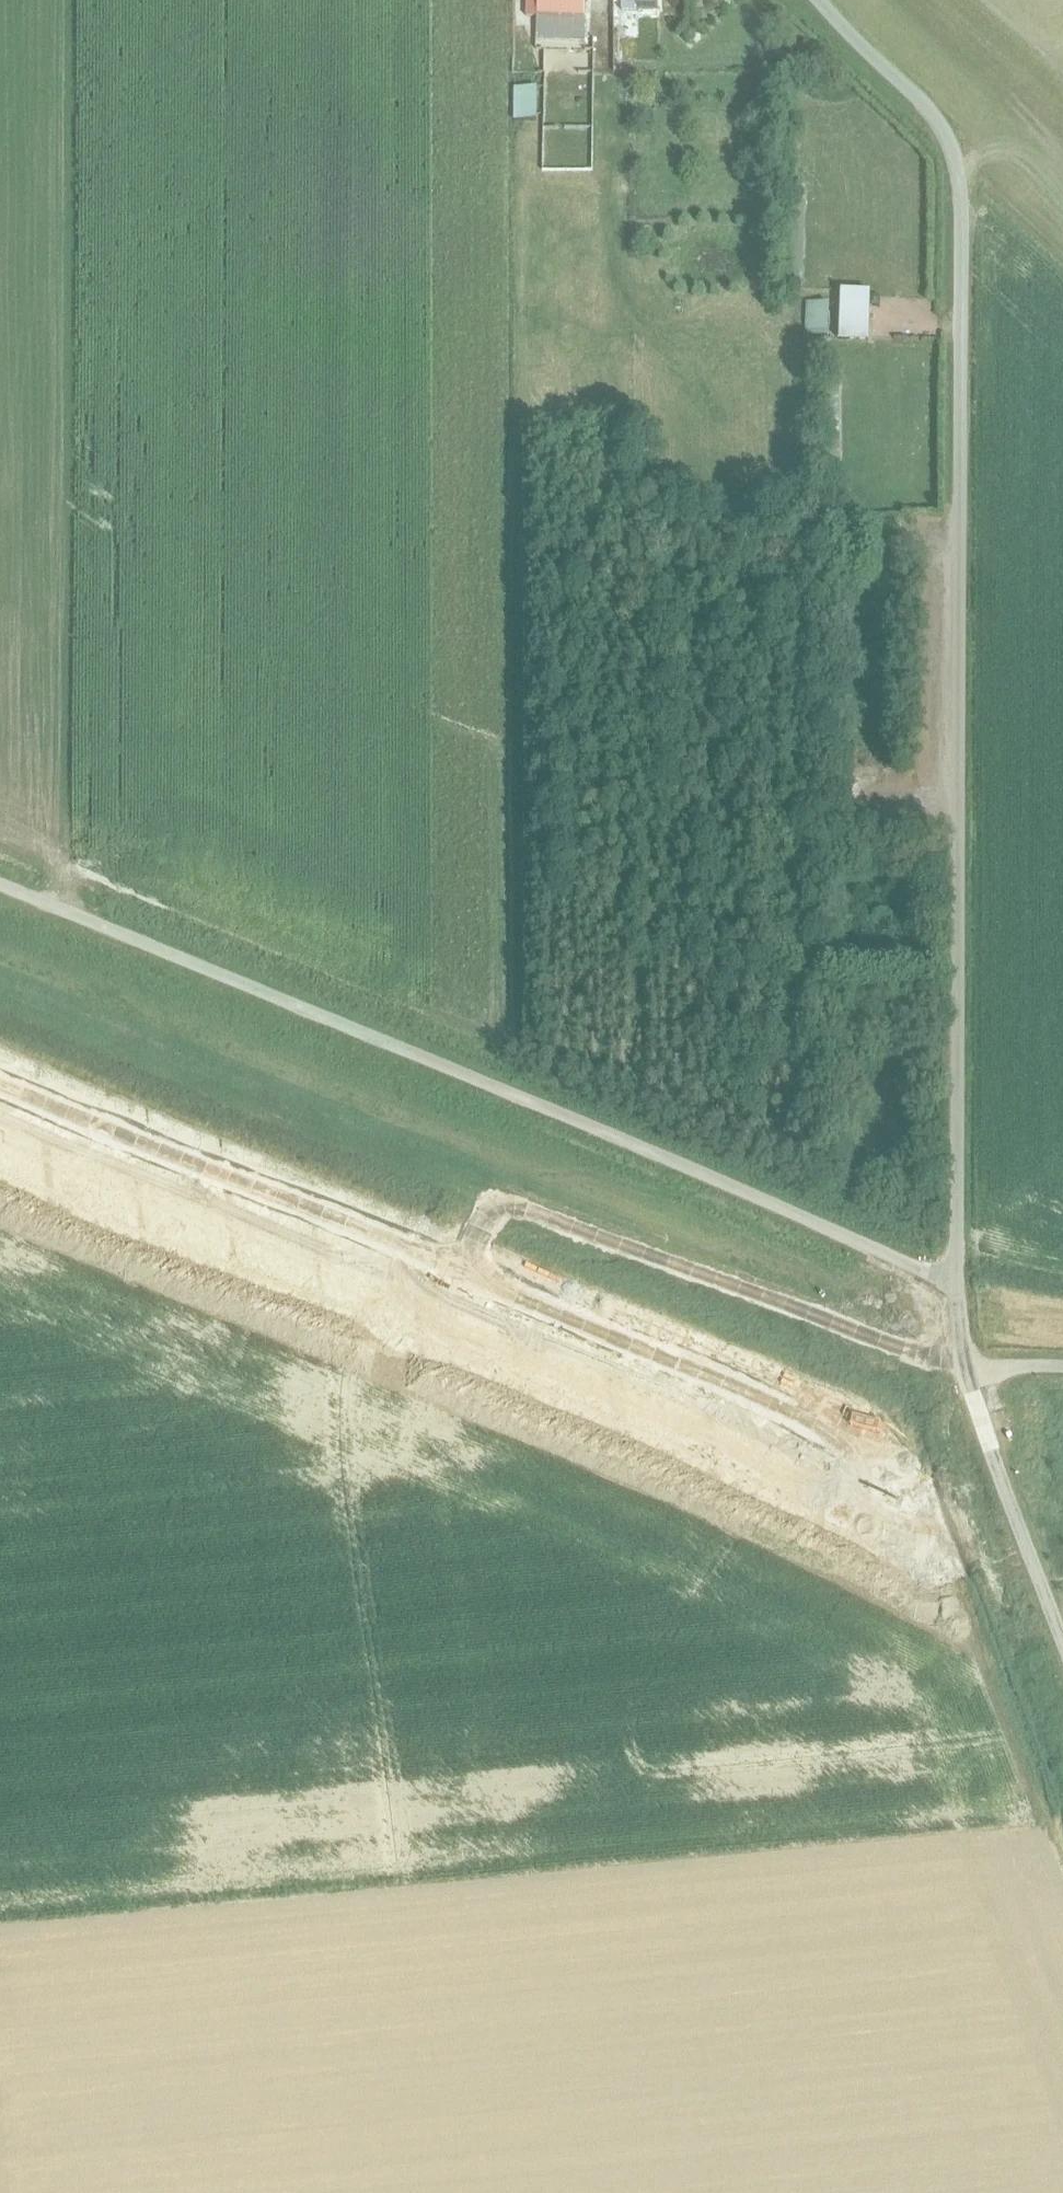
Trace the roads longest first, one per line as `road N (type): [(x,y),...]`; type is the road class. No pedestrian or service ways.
road 1 (unclassified): [(956,1278),(961,201),(954,159),(931,118),(817,0)]
road 2 (unclassified): [(0,888),(476,1072),(925,1272),(956,1278)]
road 3 (unclassified): [(1062,1643),(974,1398),(956,1278)]

